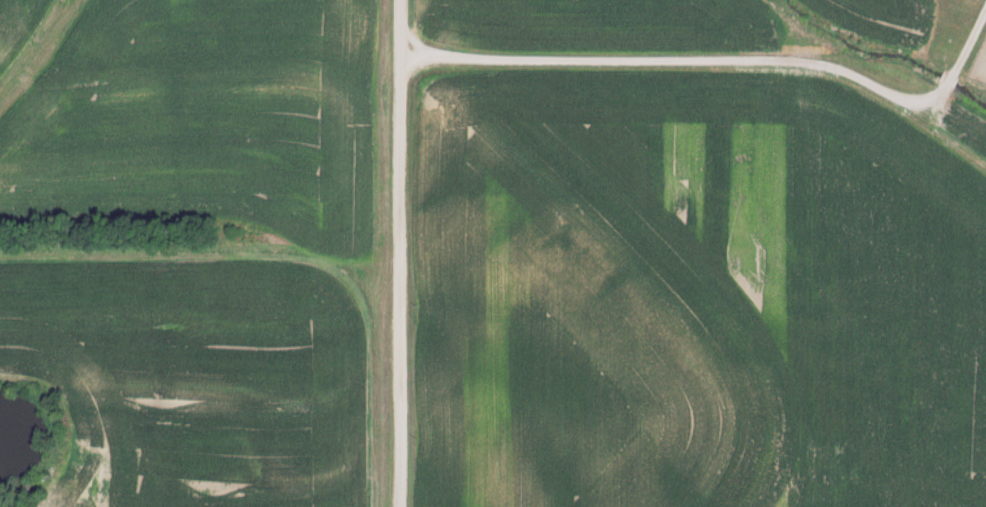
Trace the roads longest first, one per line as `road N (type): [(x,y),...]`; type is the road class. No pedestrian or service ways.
road 1 (residential): [(391,47),(765,57),(985,164)]
road 2 (residential): [(392,506),(391,0)]

